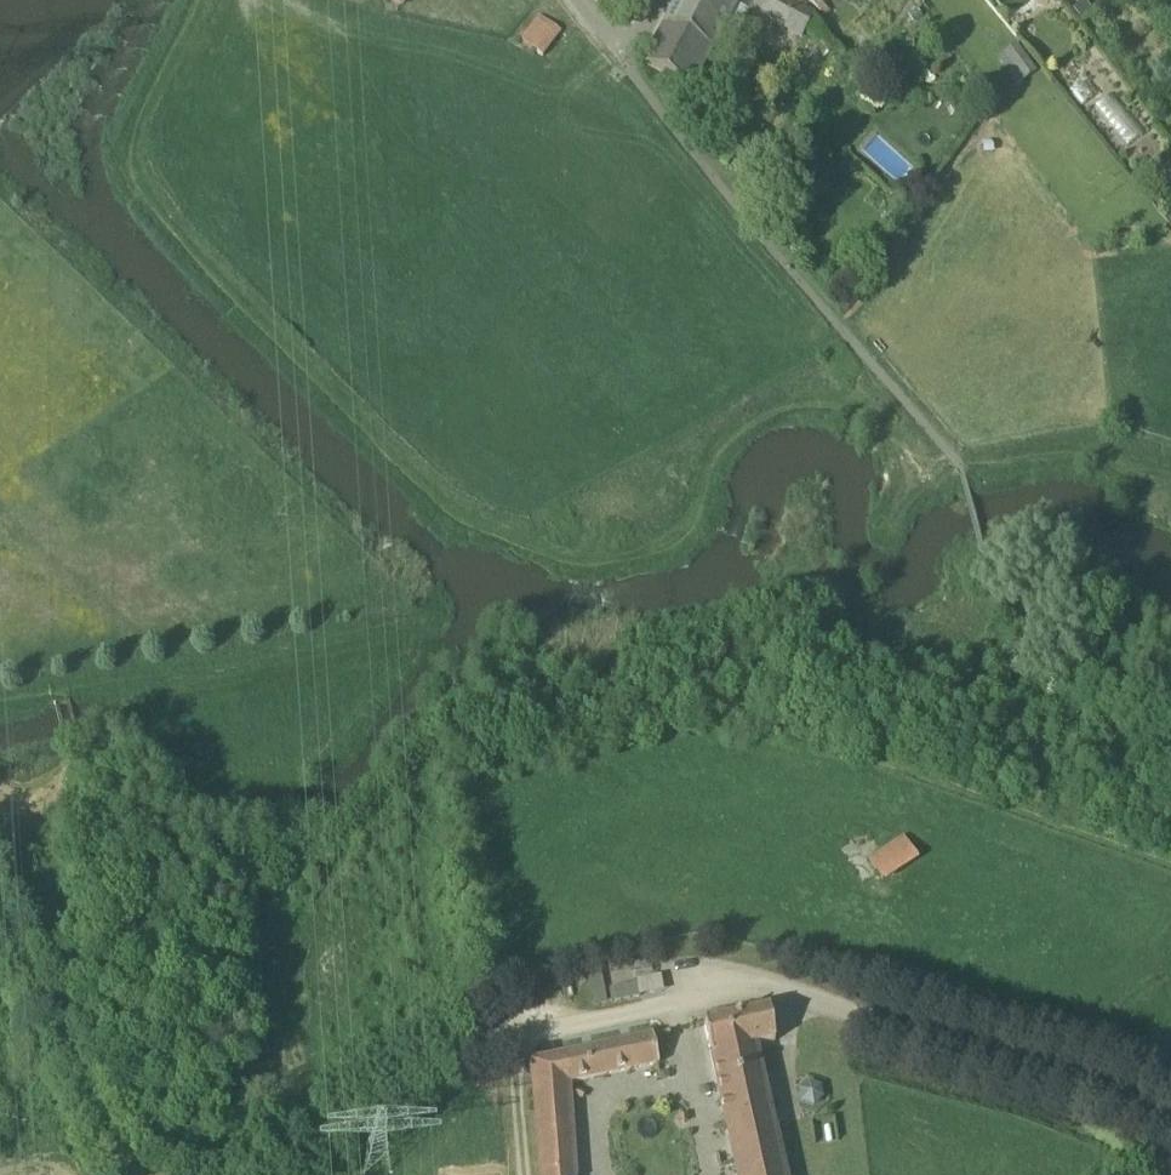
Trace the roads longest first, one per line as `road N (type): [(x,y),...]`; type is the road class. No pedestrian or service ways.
road 1 (track): [(1170,1126),(1124,1102),(756,993),(679,1001),(493,1046),(404,1087),(262,1174)]
road 2 (track): [(129,1174),(0,922)]
road 3 (unclassified): [(654,0),(625,48),(583,0)]

